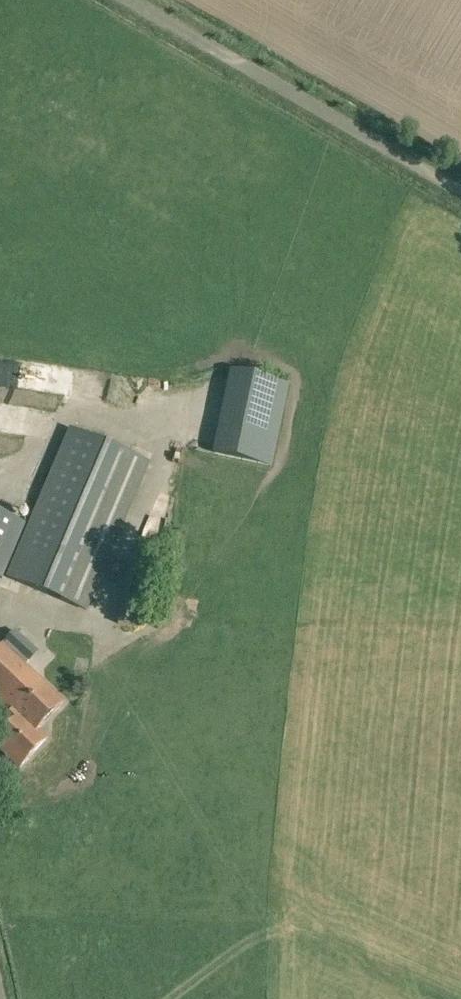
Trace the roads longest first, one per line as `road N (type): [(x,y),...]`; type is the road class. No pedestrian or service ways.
road 1 (unclassified): [(460,192),(128,0)]

